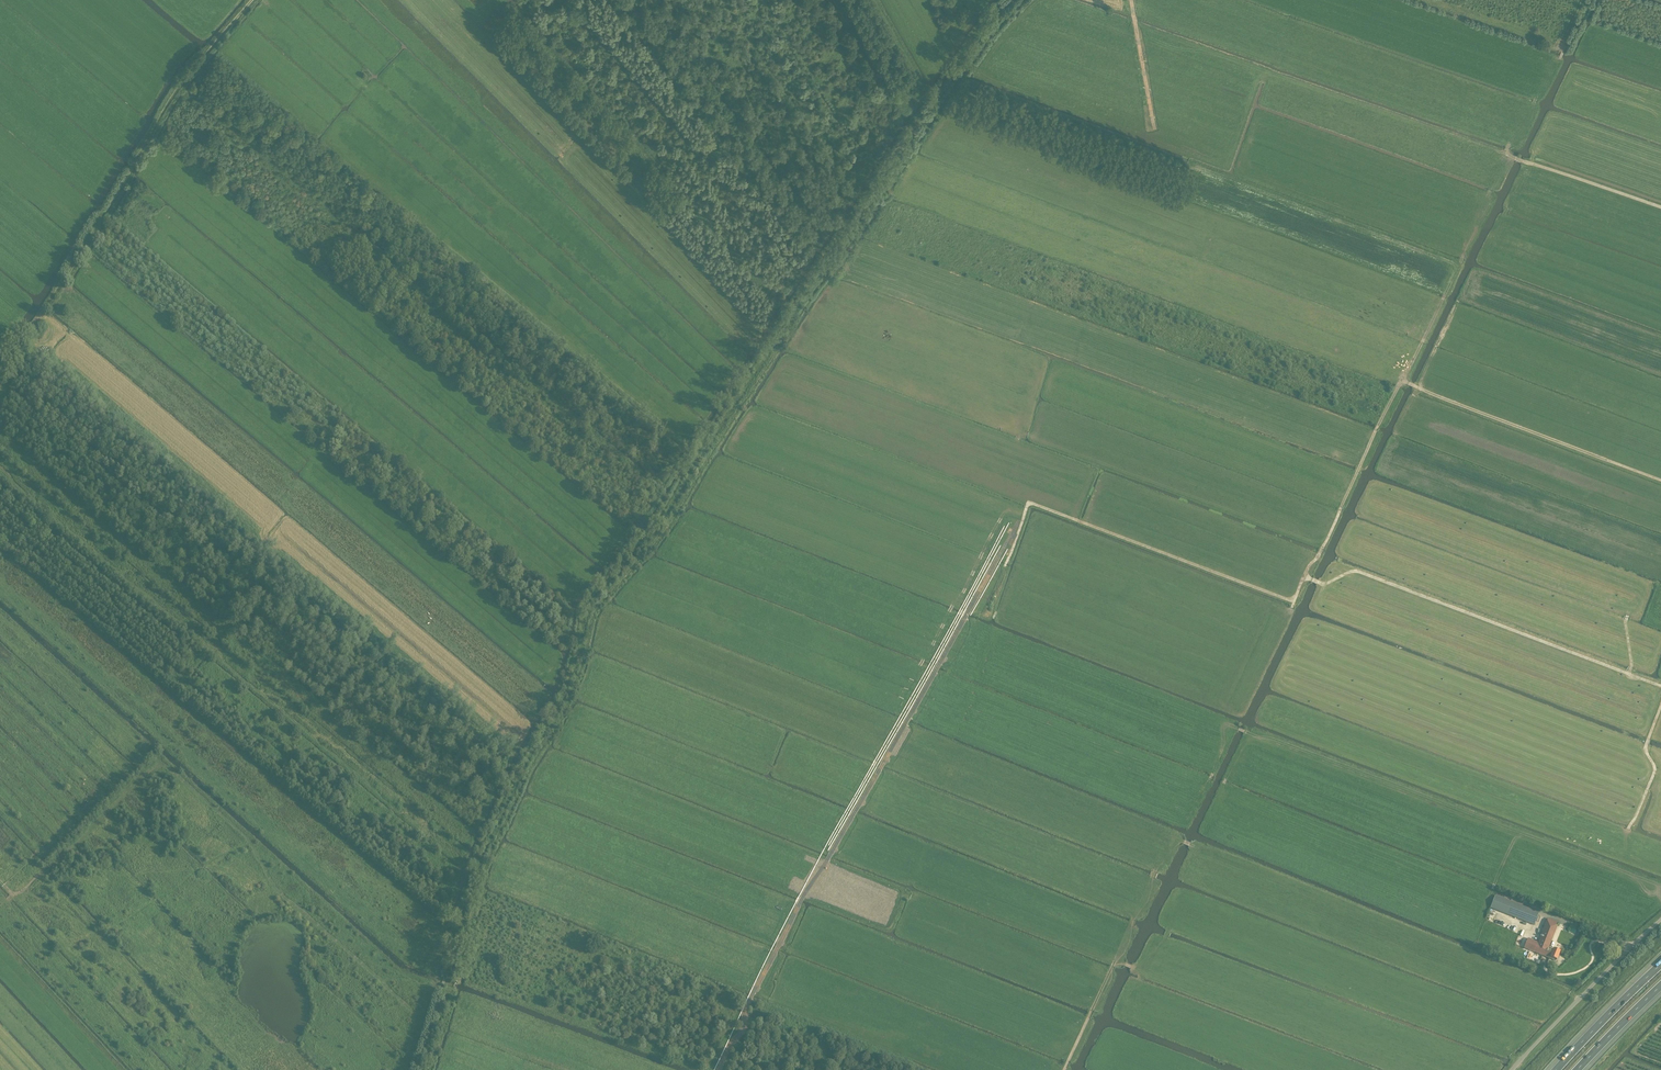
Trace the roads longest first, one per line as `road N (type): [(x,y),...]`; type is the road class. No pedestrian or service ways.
road 1 (track): [(935,115),(684,501),(595,609),(571,702),(494,849)]
road 2 (track): [(404,1069),(420,1020),(284,897),(246,836),(163,762),(34,879)]
road 3 (track): [(0,387),(167,105),(252,0)]
road 4 (track): [(1294,601),(1031,504),(1005,567)]
road 5 (track): [(1630,672),(1358,572),(1325,584),(1306,576)]
road 6 (track): [(337,429),(318,424),(153,282),(127,268),(94,230)]
road 7 (track): [(1660,480),(1401,381)]
road 8 (unclassified): [(1514,1069),(1660,920)]
road 9 (track): [(1365,454),(1291,611)]
road 10 (track): [(1064,1069),(1136,918)]
road 11 (track): [(1460,300),(1393,439)]
road 12 (track): [(1660,208),(1516,158)]
road 13 (motorway): [(1660,964),(1556,1069)]
road 14 (track): [(1022,0),(935,115)]
road 15 (track): [(1660,706),(1645,749),(1654,772),(1628,832)]

